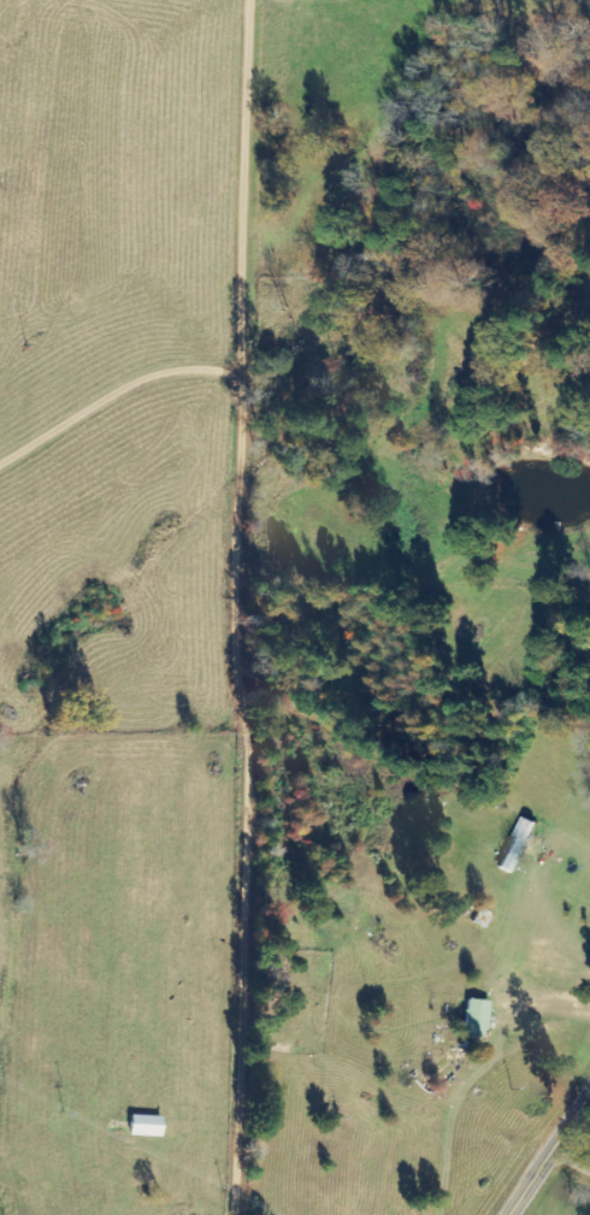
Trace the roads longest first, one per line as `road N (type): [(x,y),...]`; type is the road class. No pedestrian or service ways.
road 1 (residential): [(237,1214),(249,714),(248,395),(241,364),(163,367),(0,462)]
road 2 (tertiary): [(508,1214),(589,1091)]

